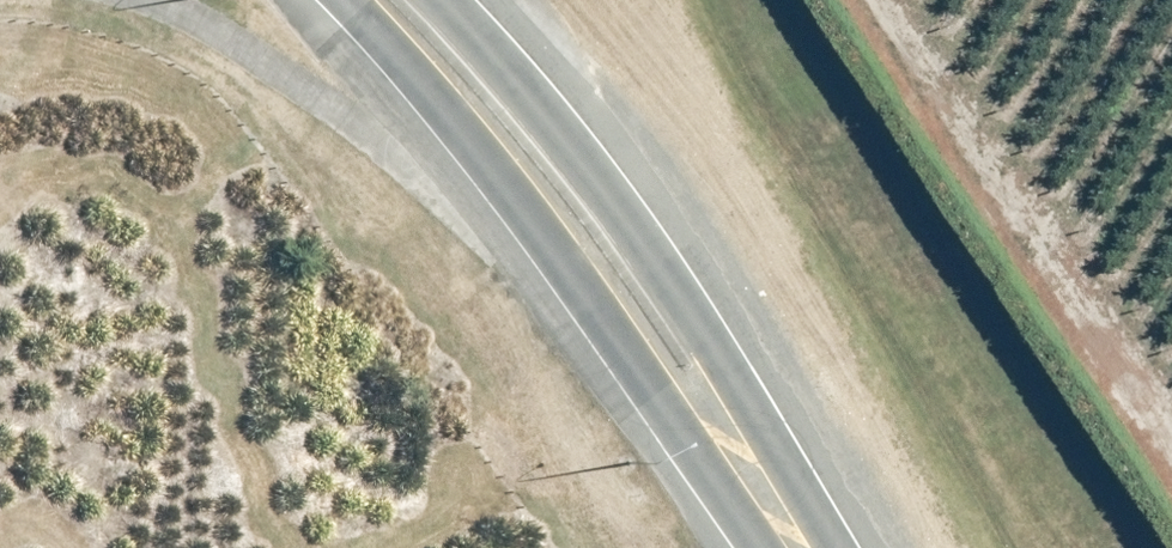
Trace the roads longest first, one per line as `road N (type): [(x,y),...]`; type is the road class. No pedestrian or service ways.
road 1 (secondary): [(799,547),(350,0)]
road 2 (secondary): [(451,0),(568,130),(725,344),(808,547)]

